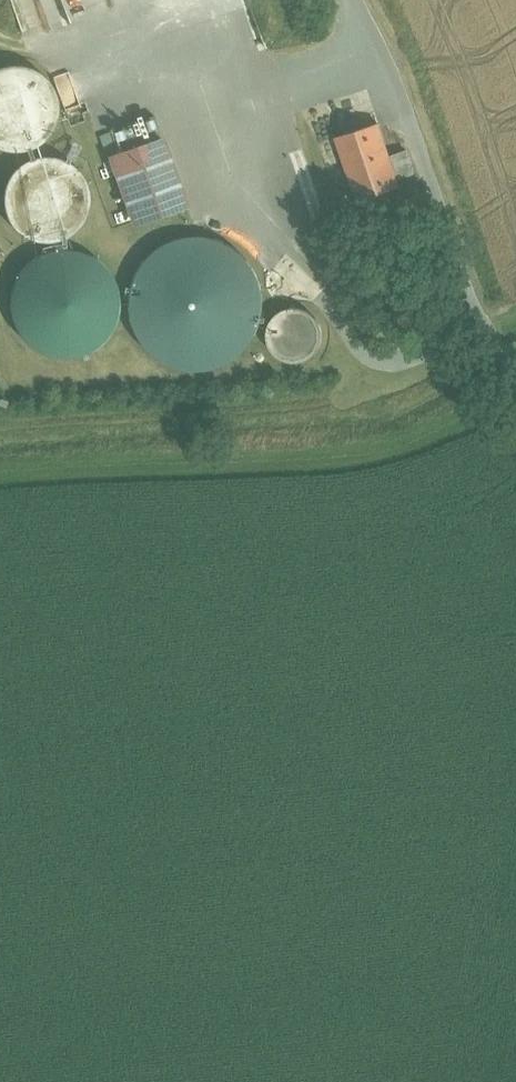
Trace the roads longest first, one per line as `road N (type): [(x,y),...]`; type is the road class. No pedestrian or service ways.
road 1 (unclassified): [(515,372),(479,315),(412,115),(354,0)]

